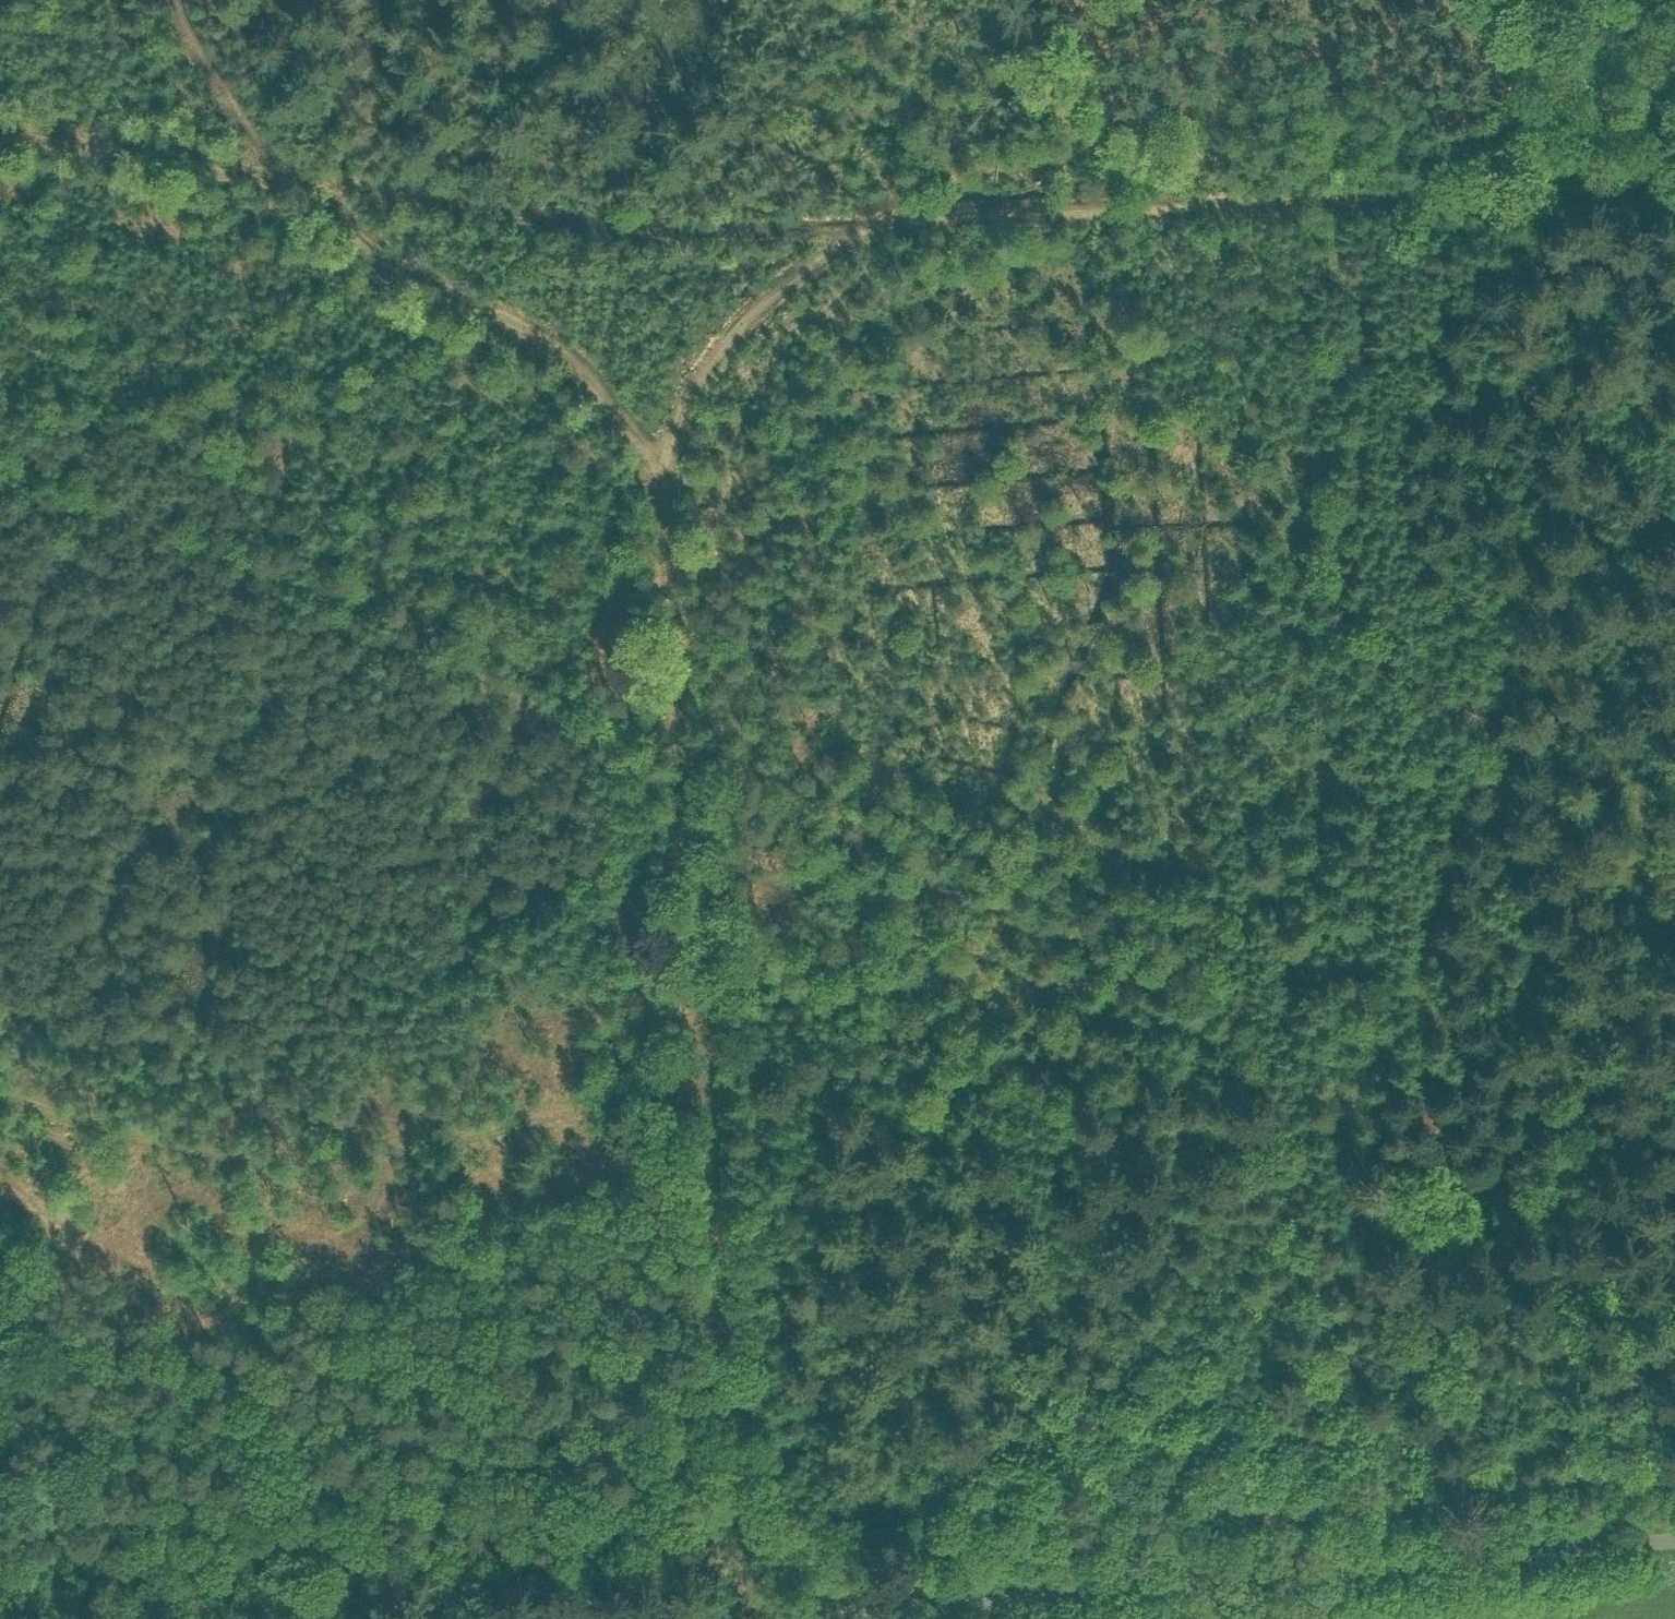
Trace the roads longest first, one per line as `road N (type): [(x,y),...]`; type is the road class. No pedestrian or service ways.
road 1 (track): [(846,219),(728,326),(667,435),(719,1107)]
road 2 (unclassified): [(1674,1537),(807,1618)]
road 3 (track): [(846,219),(433,192),(0,122)]
road 4 (track): [(0,1093),(96,1126),(255,1161),(675,1102),(719,1107)]
road 5 (track): [(668,454),(556,349),(287,168),(241,106),(191,0)]
road 6 (track): [(1516,193),(846,219)]
road 7 (track): [(719,1107),(735,1364),(765,1618)]
road 8 (track): [(1674,186),(1516,193)]

